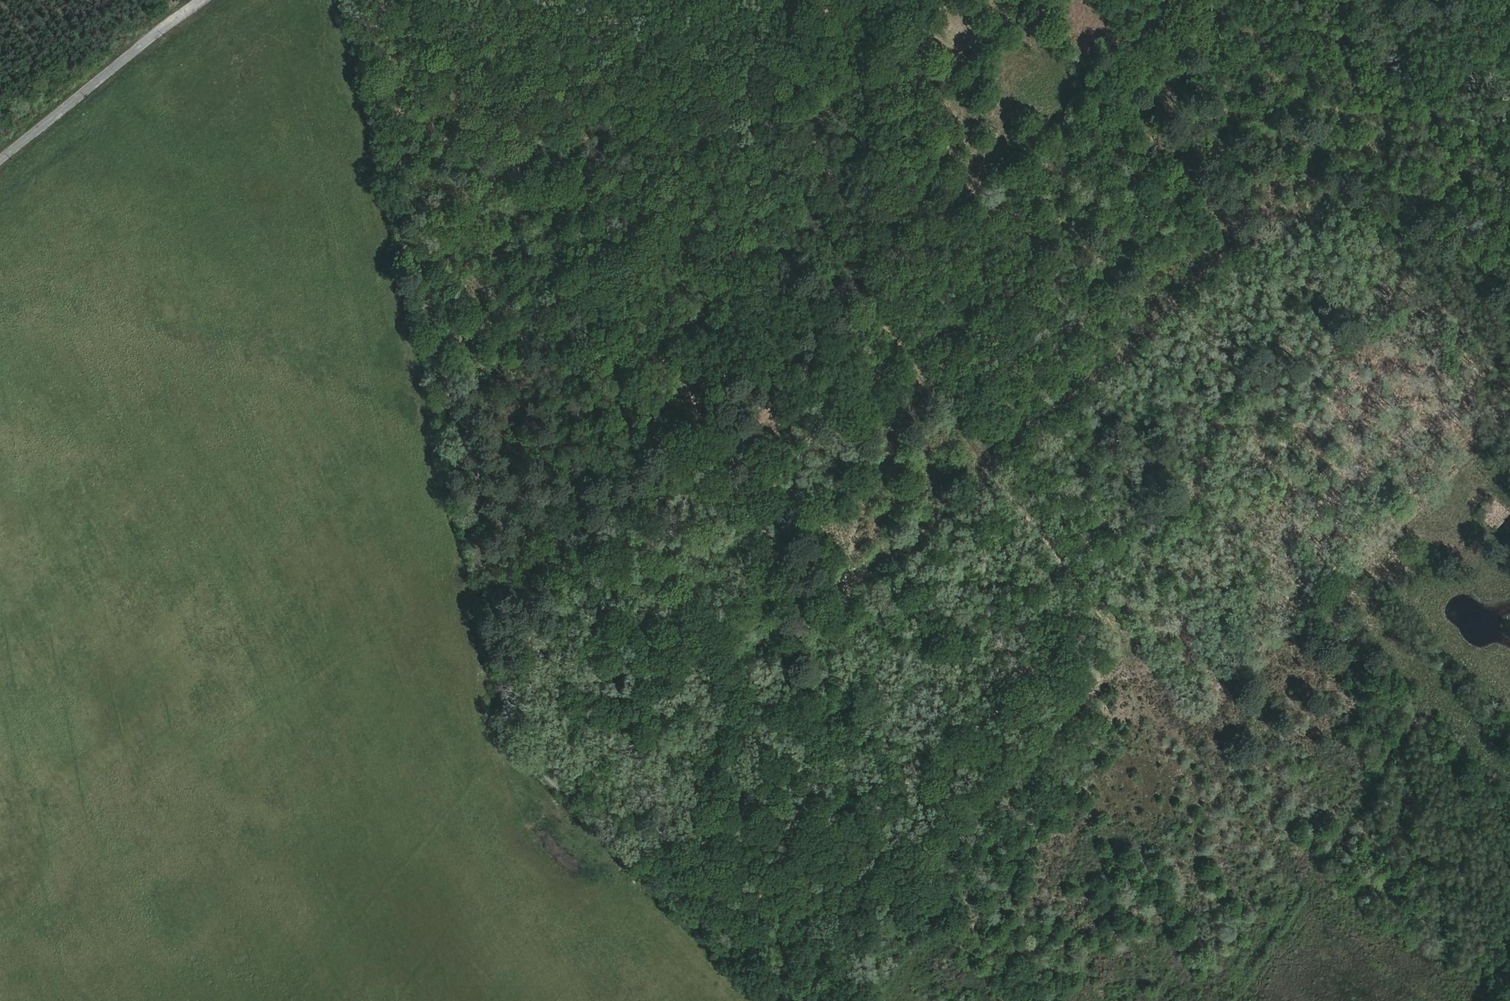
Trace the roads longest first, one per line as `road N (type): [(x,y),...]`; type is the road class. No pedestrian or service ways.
road 1 (unclassified): [(199,0),(0,158)]

